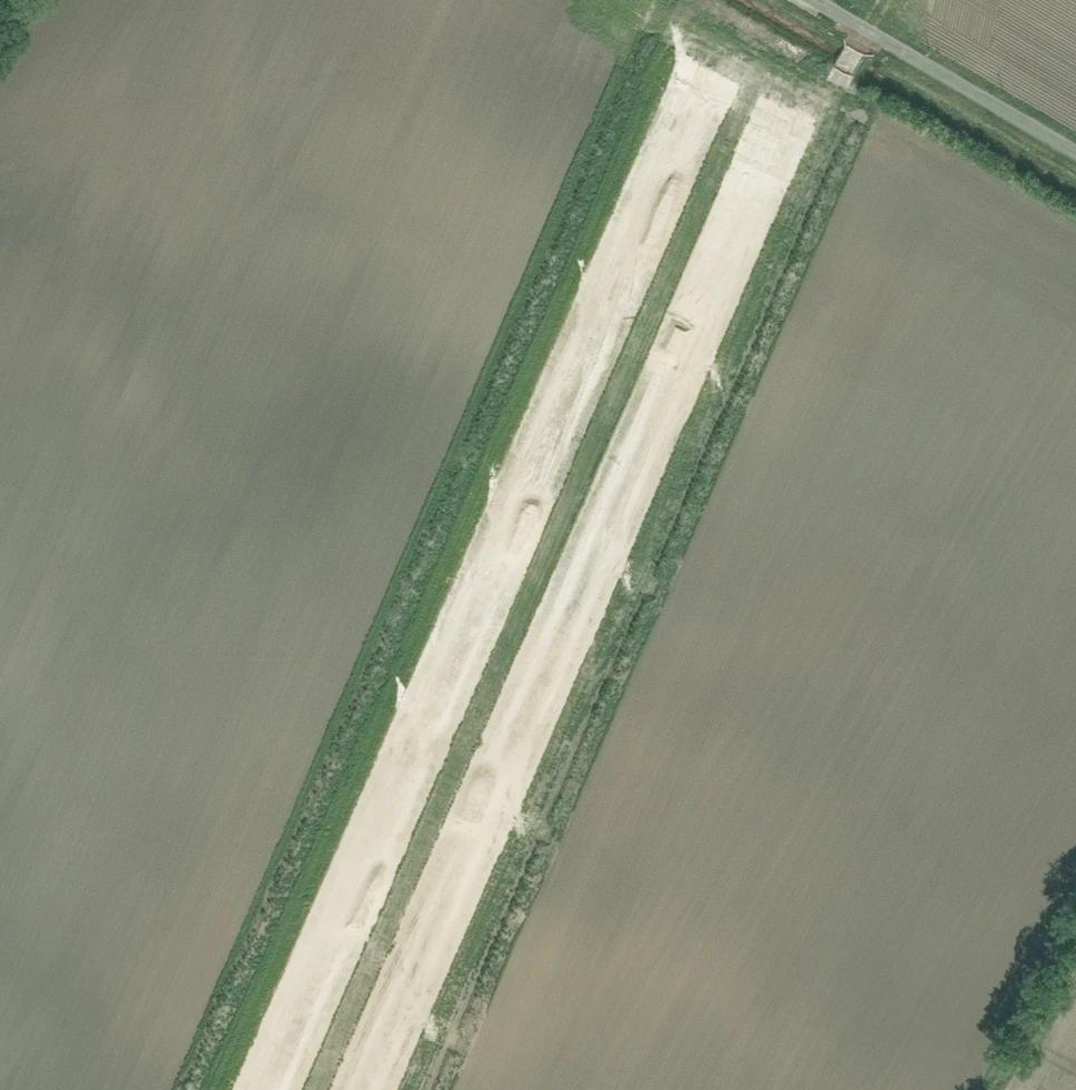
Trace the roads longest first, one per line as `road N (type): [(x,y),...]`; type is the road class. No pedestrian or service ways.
road 1 (track): [(821,0),(1075,149)]

